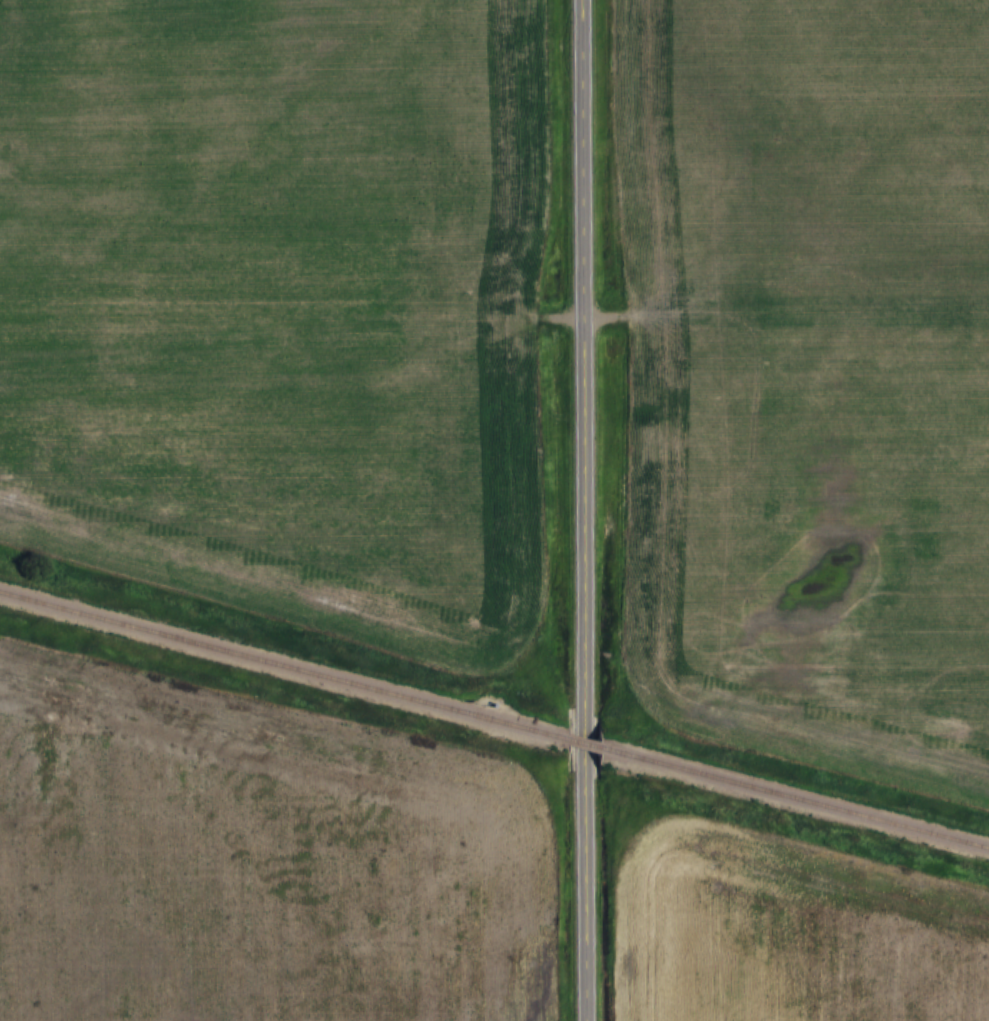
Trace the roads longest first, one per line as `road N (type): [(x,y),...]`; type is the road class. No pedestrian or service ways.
road 1 (secondary): [(586,1020),(582,0)]

